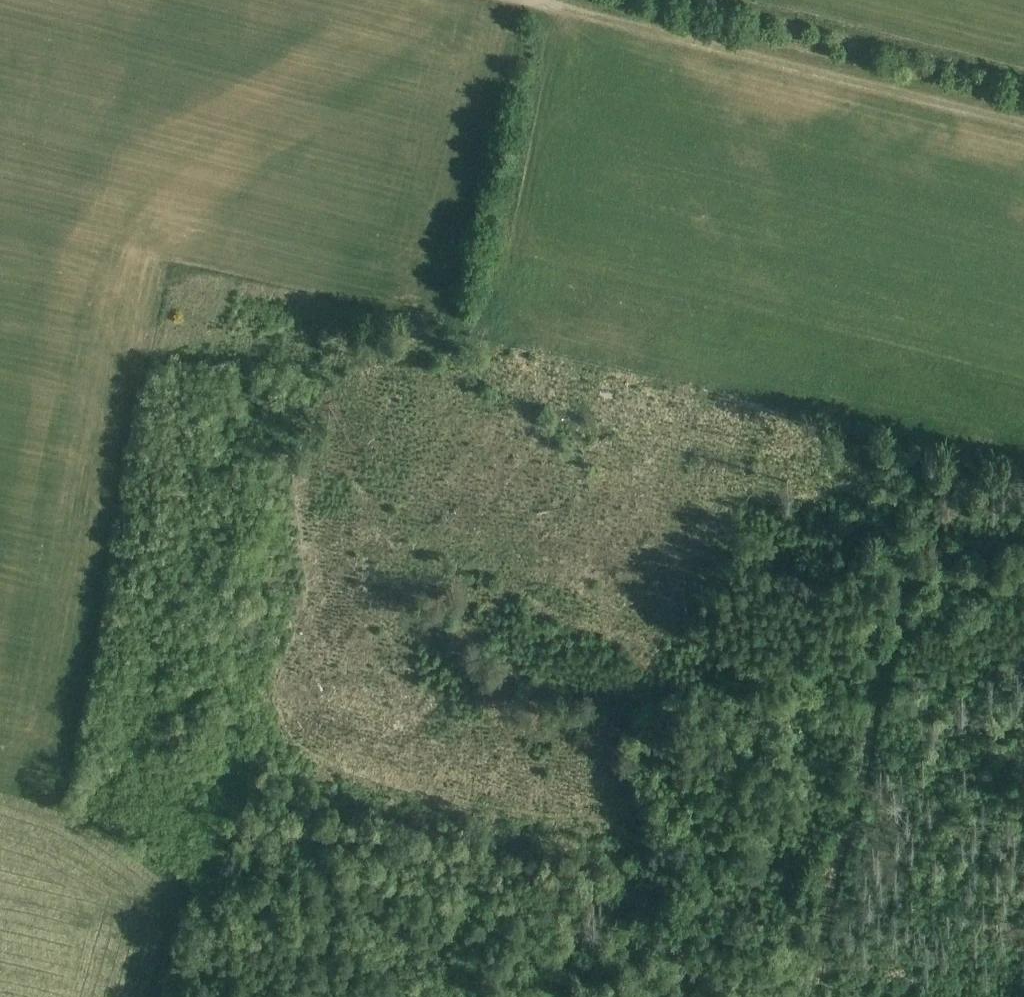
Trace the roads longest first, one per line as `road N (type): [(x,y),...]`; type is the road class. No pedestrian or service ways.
road 1 (track): [(1023,586),(918,564),(815,996)]
road 2 (track): [(534,0),(1023,126)]

